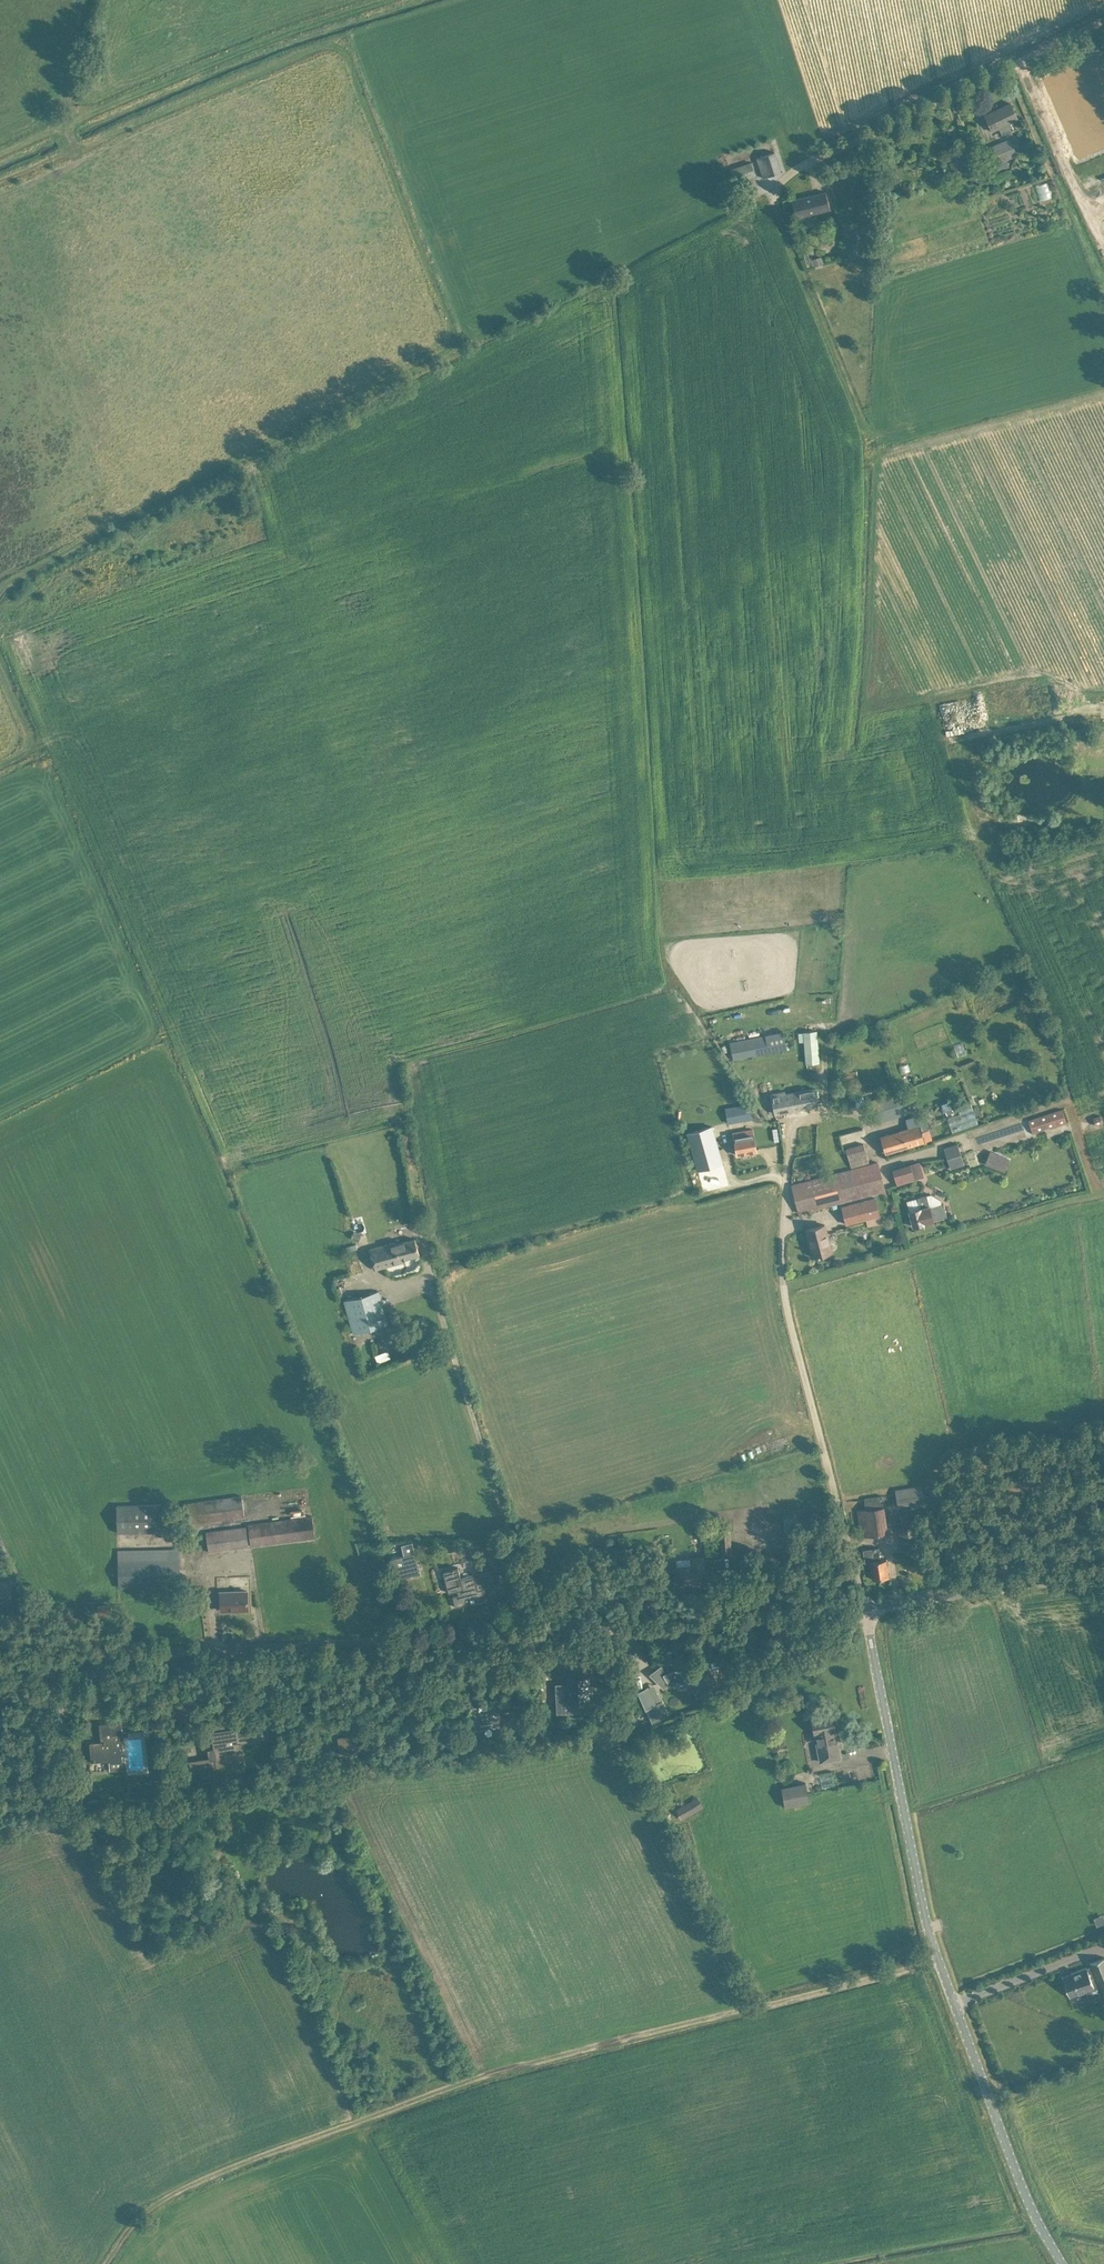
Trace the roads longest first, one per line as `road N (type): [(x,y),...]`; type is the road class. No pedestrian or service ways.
road 1 (track): [(108,2263),(150,2205),(320,2134),(518,2065),(938,1965)]
road 2 (unclassified): [(0,1661),(548,1638),(864,1608)]
road 3 (unclassified): [(1060,2263),(1030,2214),(938,1965),(864,1608)]
road 4 (unclassified): [(864,1608),(807,1391),(787,1272),(787,1173)]
road 5 (unclassified): [(775,204),(787,176),(811,160),(1103,22)]
road 6 (unclassified): [(864,1608),(1103,1574)]

